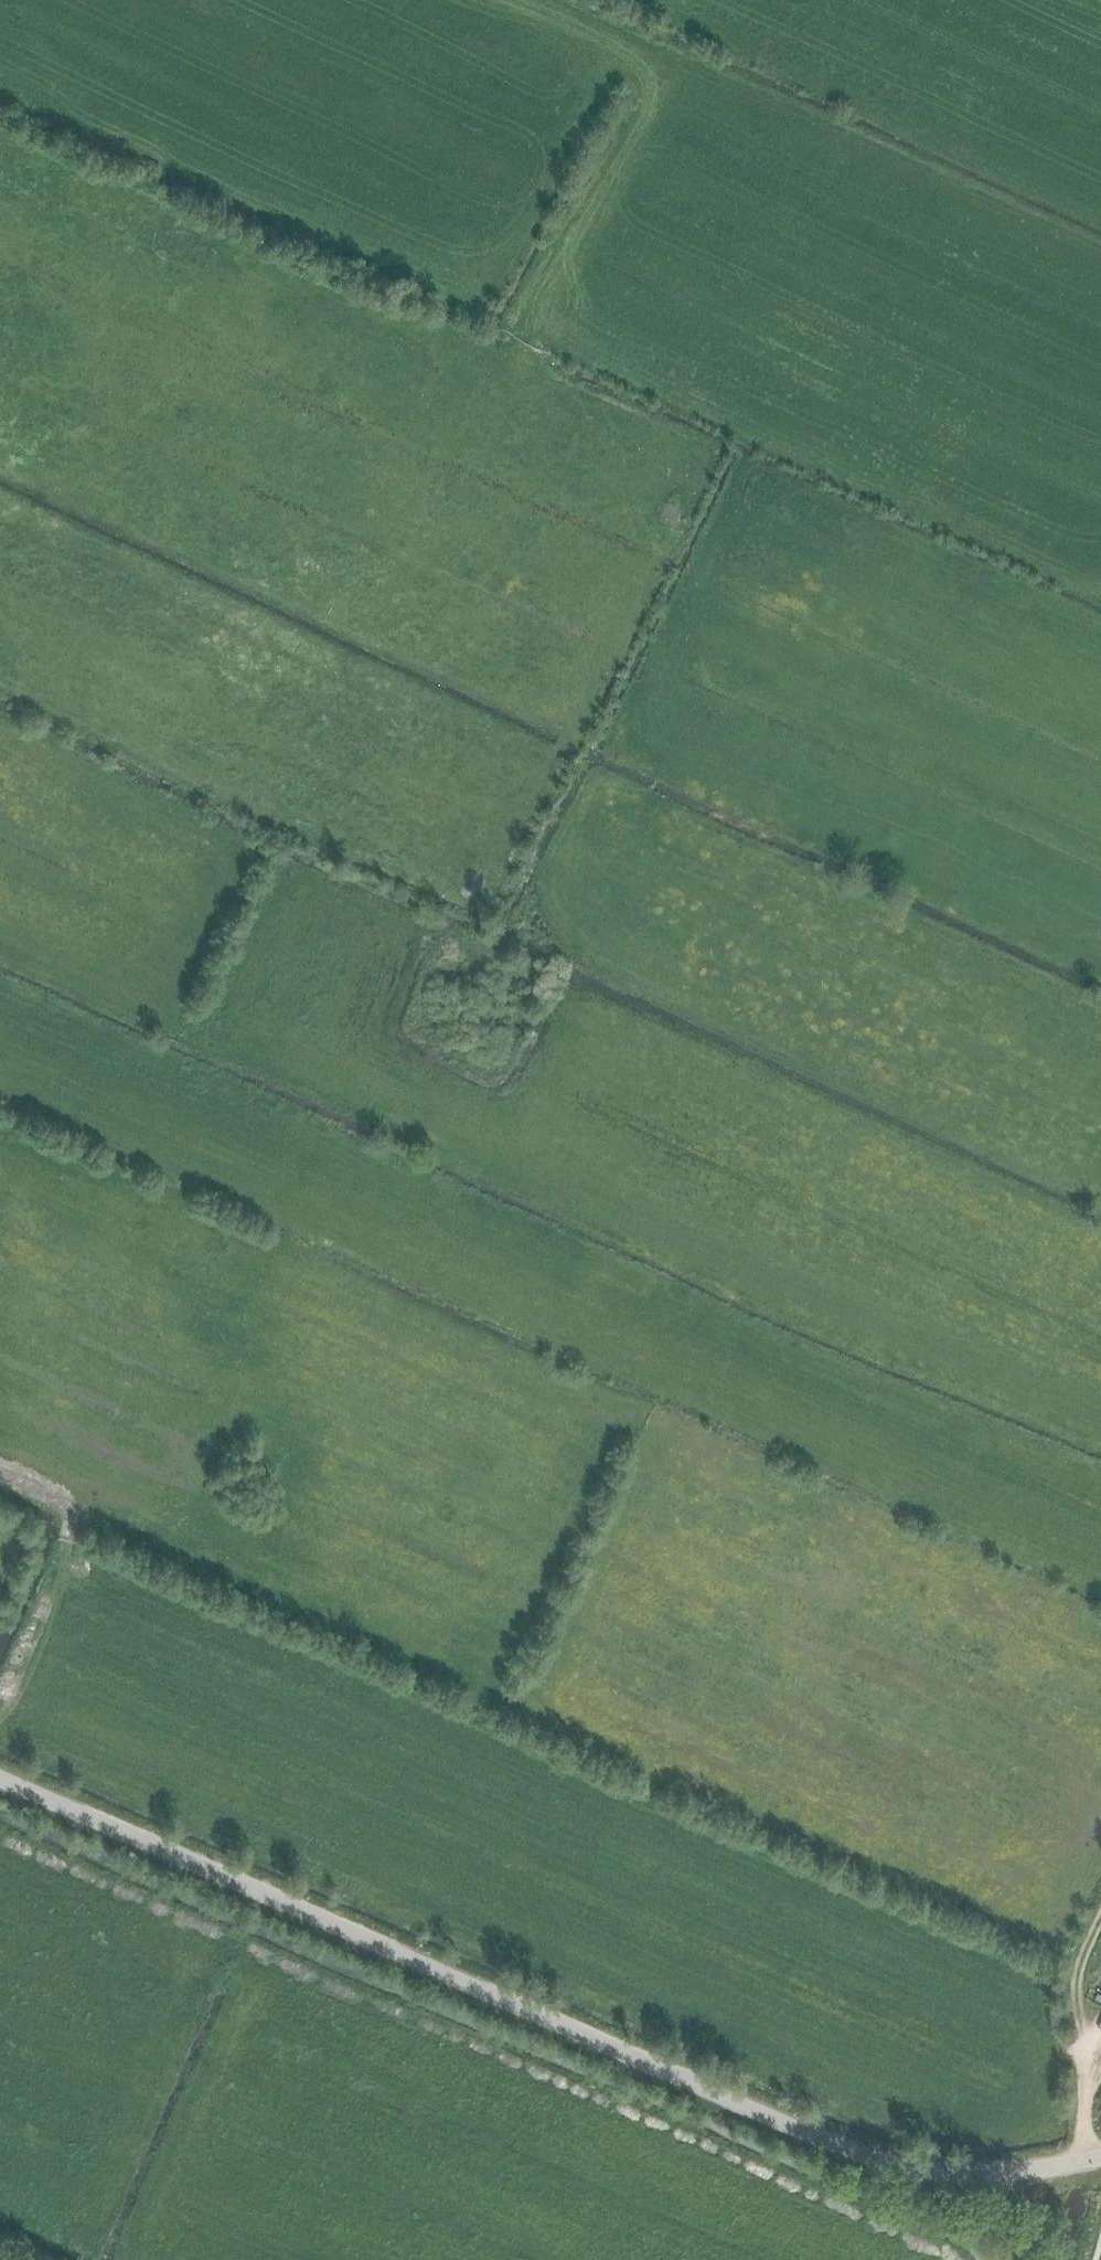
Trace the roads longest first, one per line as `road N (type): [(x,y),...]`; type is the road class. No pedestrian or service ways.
road 1 (unclassified): [(1100,2155),(982,2171),(839,2147),(0,1780)]

